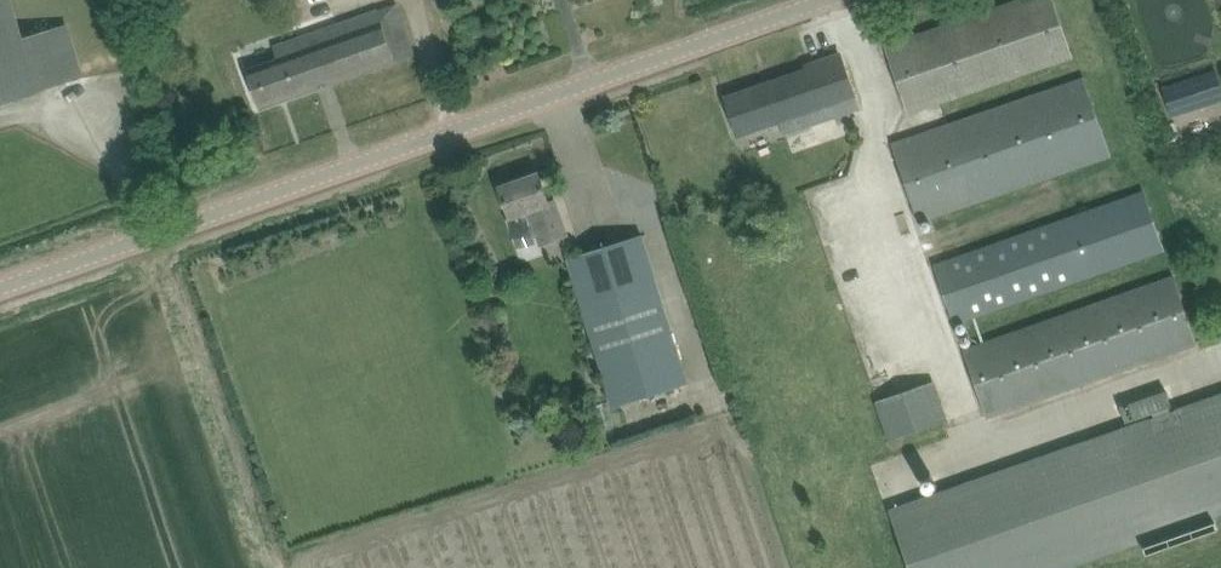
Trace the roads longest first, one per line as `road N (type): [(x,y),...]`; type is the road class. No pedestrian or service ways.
road 1 (tertiary): [(0,289),(828,0)]

